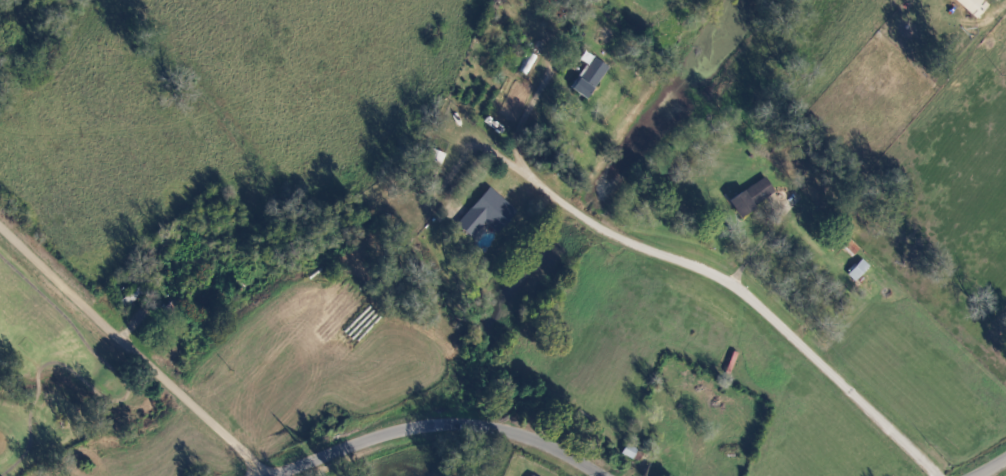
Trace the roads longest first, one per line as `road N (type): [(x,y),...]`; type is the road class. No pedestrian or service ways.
road 1 (residential): [(937,475),(734,284),(604,230),(523,172)]
road 2 (residential): [(0,227),(263,475)]
road 3 (residential): [(599,475),(519,435),(450,424),(378,436),(268,475)]

